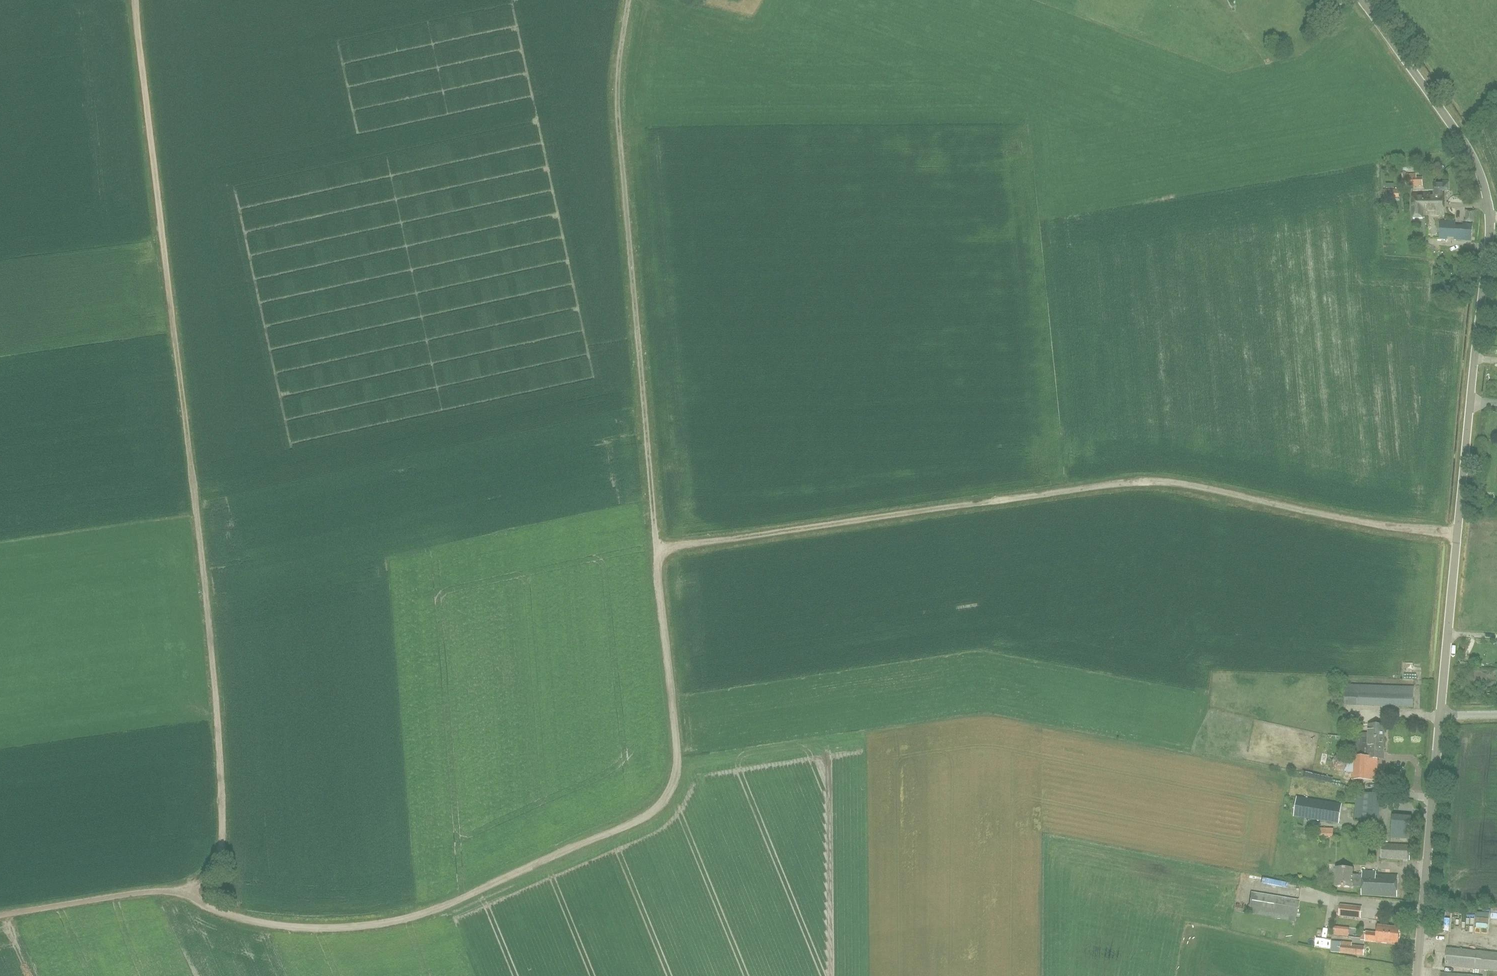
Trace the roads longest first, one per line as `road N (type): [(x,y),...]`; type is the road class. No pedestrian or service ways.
road 1 (unclassified): [(1417,975),(1489,216),(1467,148),(1362,0)]
road 2 (track): [(134,0),(218,719),(221,849),(214,871),(188,895)]
road 3 (track): [(660,548),(1128,482),(1457,532)]
road 4 (track): [(188,895),(276,925),(377,923),(461,899),(653,812),(672,792),(677,750),(660,548)]
road 5 (track): [(660,548),(618,111),(629,0)]
road 6 (track): [(0,915),(141,893),(188,895)]

